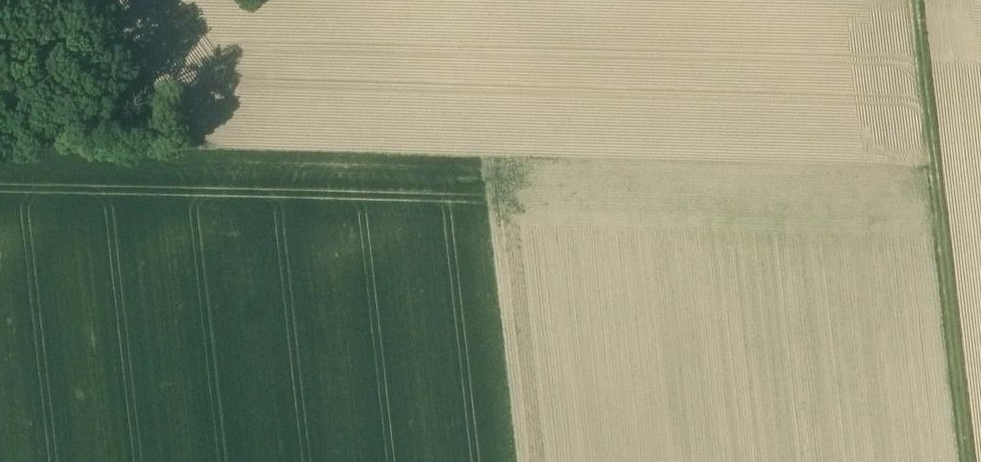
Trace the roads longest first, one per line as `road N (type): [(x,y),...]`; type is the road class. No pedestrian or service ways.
road 1 (track): [(969,461),(917,0)]

